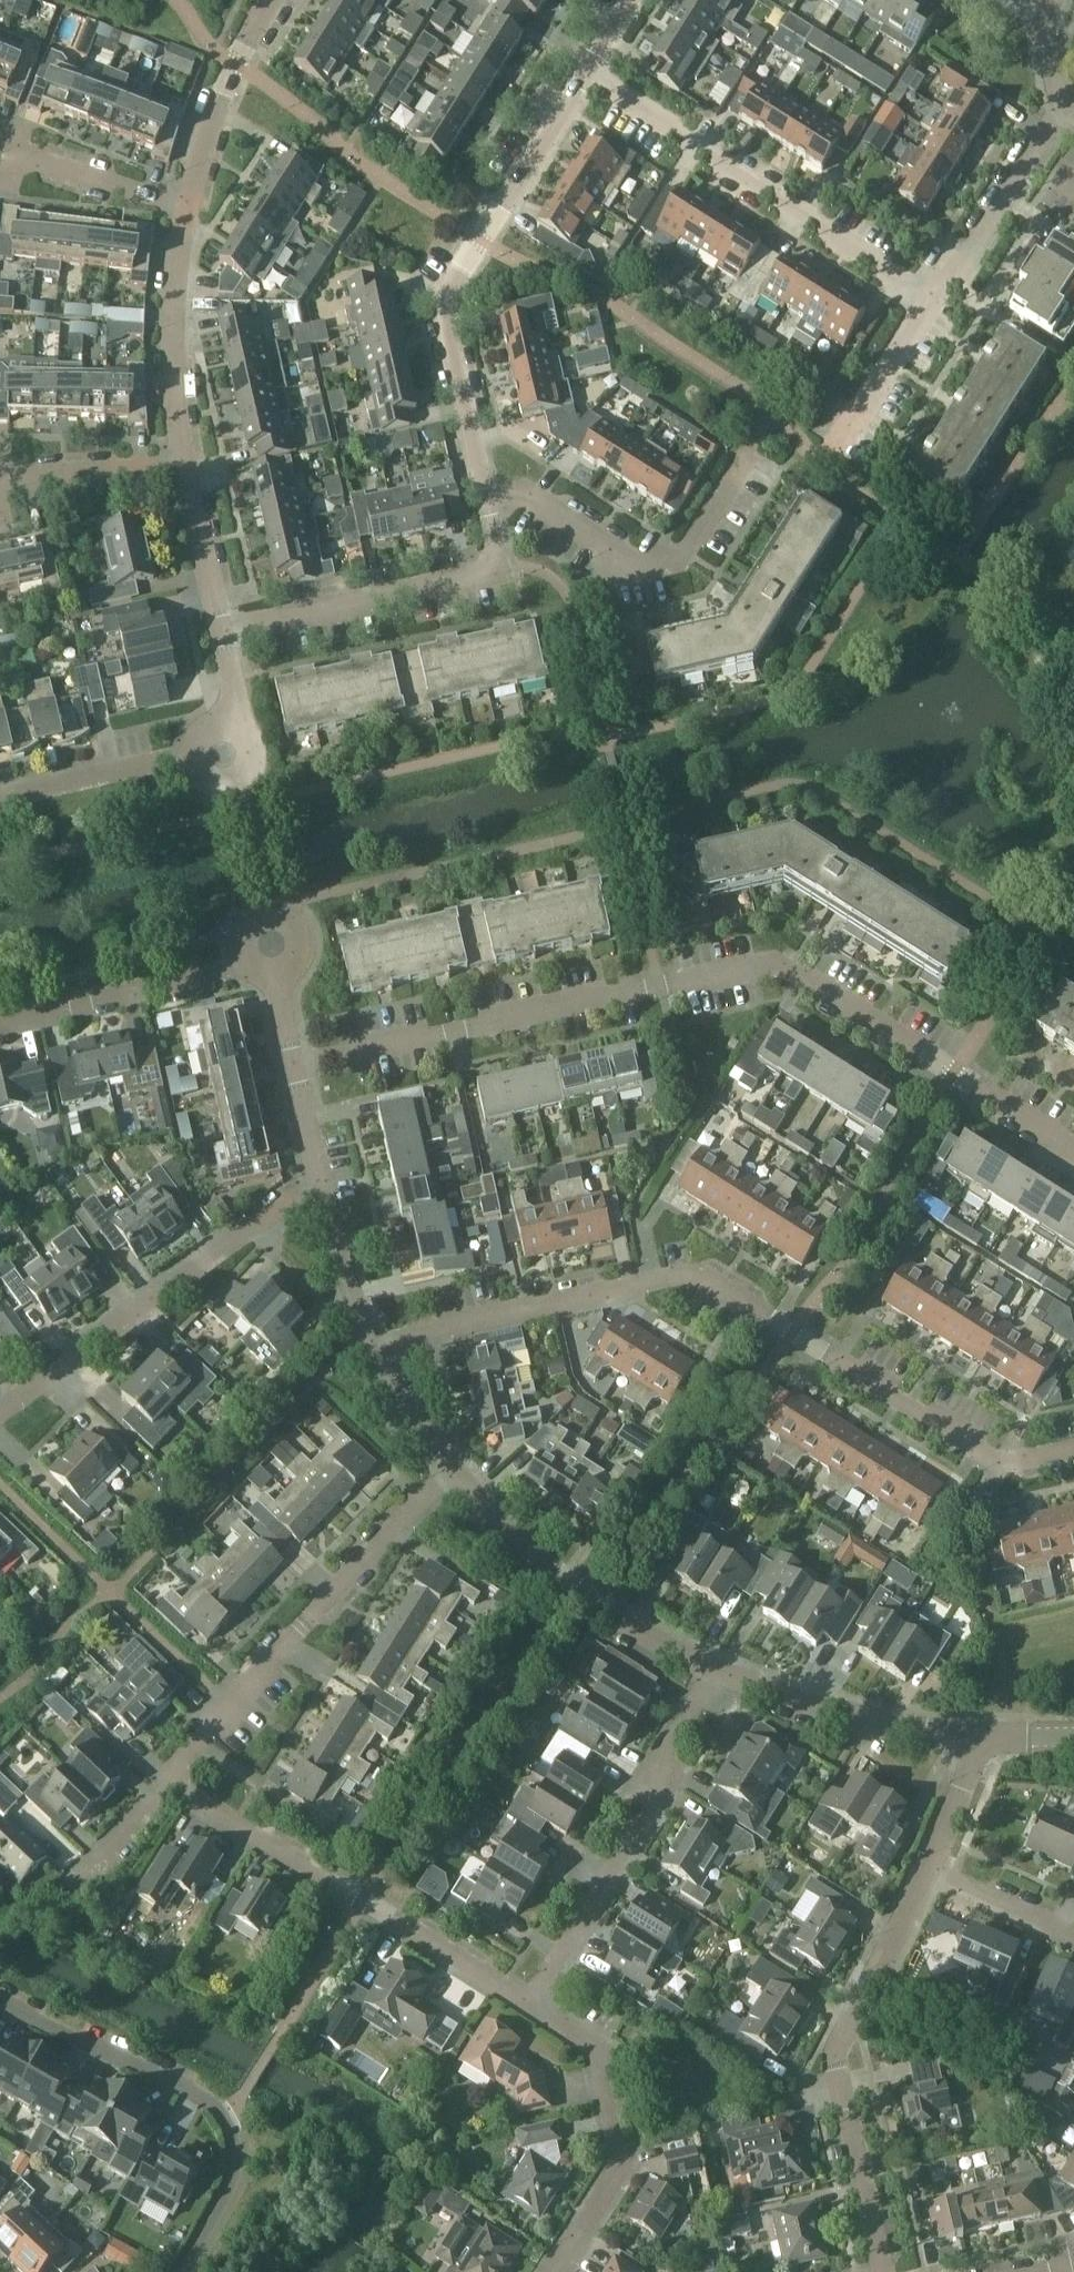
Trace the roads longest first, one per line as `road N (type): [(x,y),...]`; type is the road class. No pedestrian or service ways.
road 1 (residential): [(1073,1146),(765,959),(292,1063)]
road 2 (residential): [(1073,1446),(997,1464),(696,1271),(371,1343)]
road 3 (residential): [(487,502),(447,341),(444,293),(585,70)]
road 4 (residential): [(192,2271),(240,2187),(244,2152),(234,2121),(221,2101),(0,1982)]
road 5 (residential): [(928,1872),(833,2054),(884,2271)]
road 6 (residential): [(166,1781),(530,2006)]
road 7 (residential): [(453,1469),(166,1781)]
road 8 (residential): [(585,70),(929,297)]
road 9 (residential): [(0,1410),(319,1179)]
road 10 (residential): [(530,2006),(655,1807),(660,1754),(711,1666)]
road 11 (residential): [(217,636),(468,579),(501,549),(487,502)]
road 12 (residential): [(487,502),(543,500),(630,558),(660,565),(683,555),(751,450)]
road 13 (residential): [(453,1469),(515,1537),(581,1591),(711,1666)]
road 14 (residential): [(551,2271),(619,2165),(596,2047),(530,2006)]
road 15 (residential): [(711,1666),(852,1713),(985,1736)]
road 16 (residential): [(0,1022),(271,959)]
road 17 (residential): [(185,468),(171,373),(172,274),(185,205)]
road 18 (residential): [(929,297),(963,267),(1067,109)]
road 19 (residential): [(185,205),(233,64),(270,0)]
road 20 (residential): [(0,800),(190,758)]
road 21 (residential): [(38,1920),(166,1781)]
road 22 (residential): [(1,470),(185,468)]
road 23 (residential): [(837,445),(929,297)]
road 24 (residential): [(185,205),(17,161)]
road 25 (residential): [(319,1179),(371,1343)]
road 26 (residential): [(217,636),(185,468)]
road 27 (residential): [(1073,1936),(928,1872)]
road 28 (residential): [(371,1343),(453,1469)]
road 29 (residential): [(985,1736),(928,1872)]
road 30 (residential): [(190,758),(202,780),(239,783),(255,749),(229,723)]

